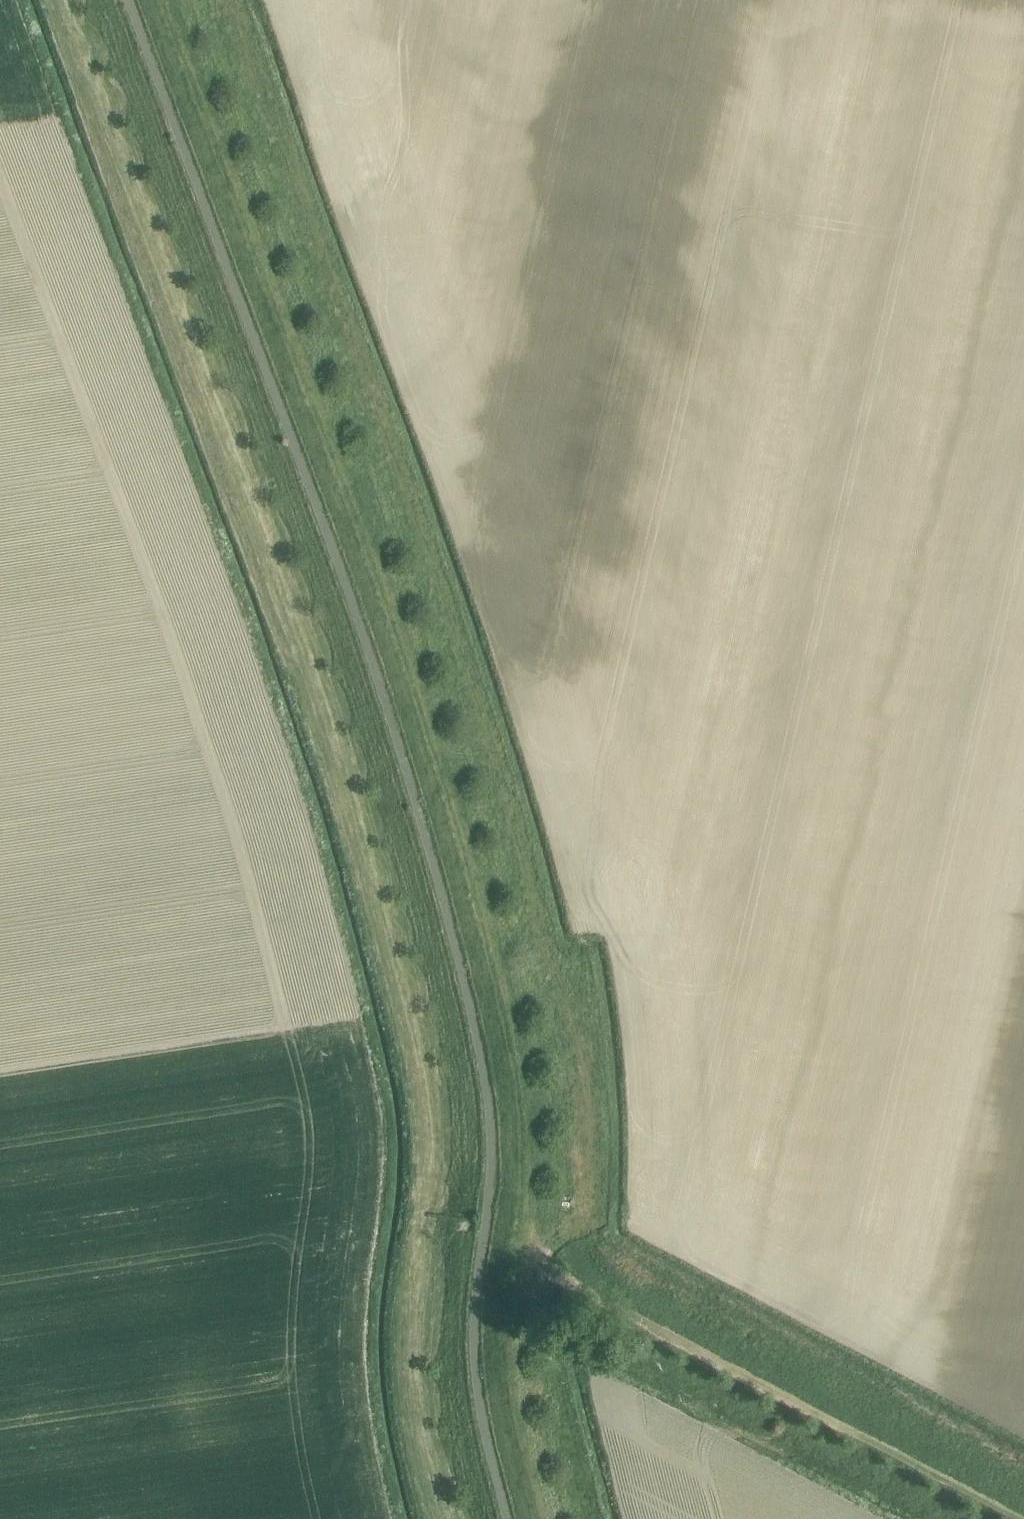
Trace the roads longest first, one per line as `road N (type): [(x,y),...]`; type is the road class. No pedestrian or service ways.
road 1 (unclassified): [(507,1518),(474,1370),(491,1169),(489,1101),(473,1020),(364,637),(131,0)]
road 2 (track): [(480,1255),(606,1292),(1023,1518)]

